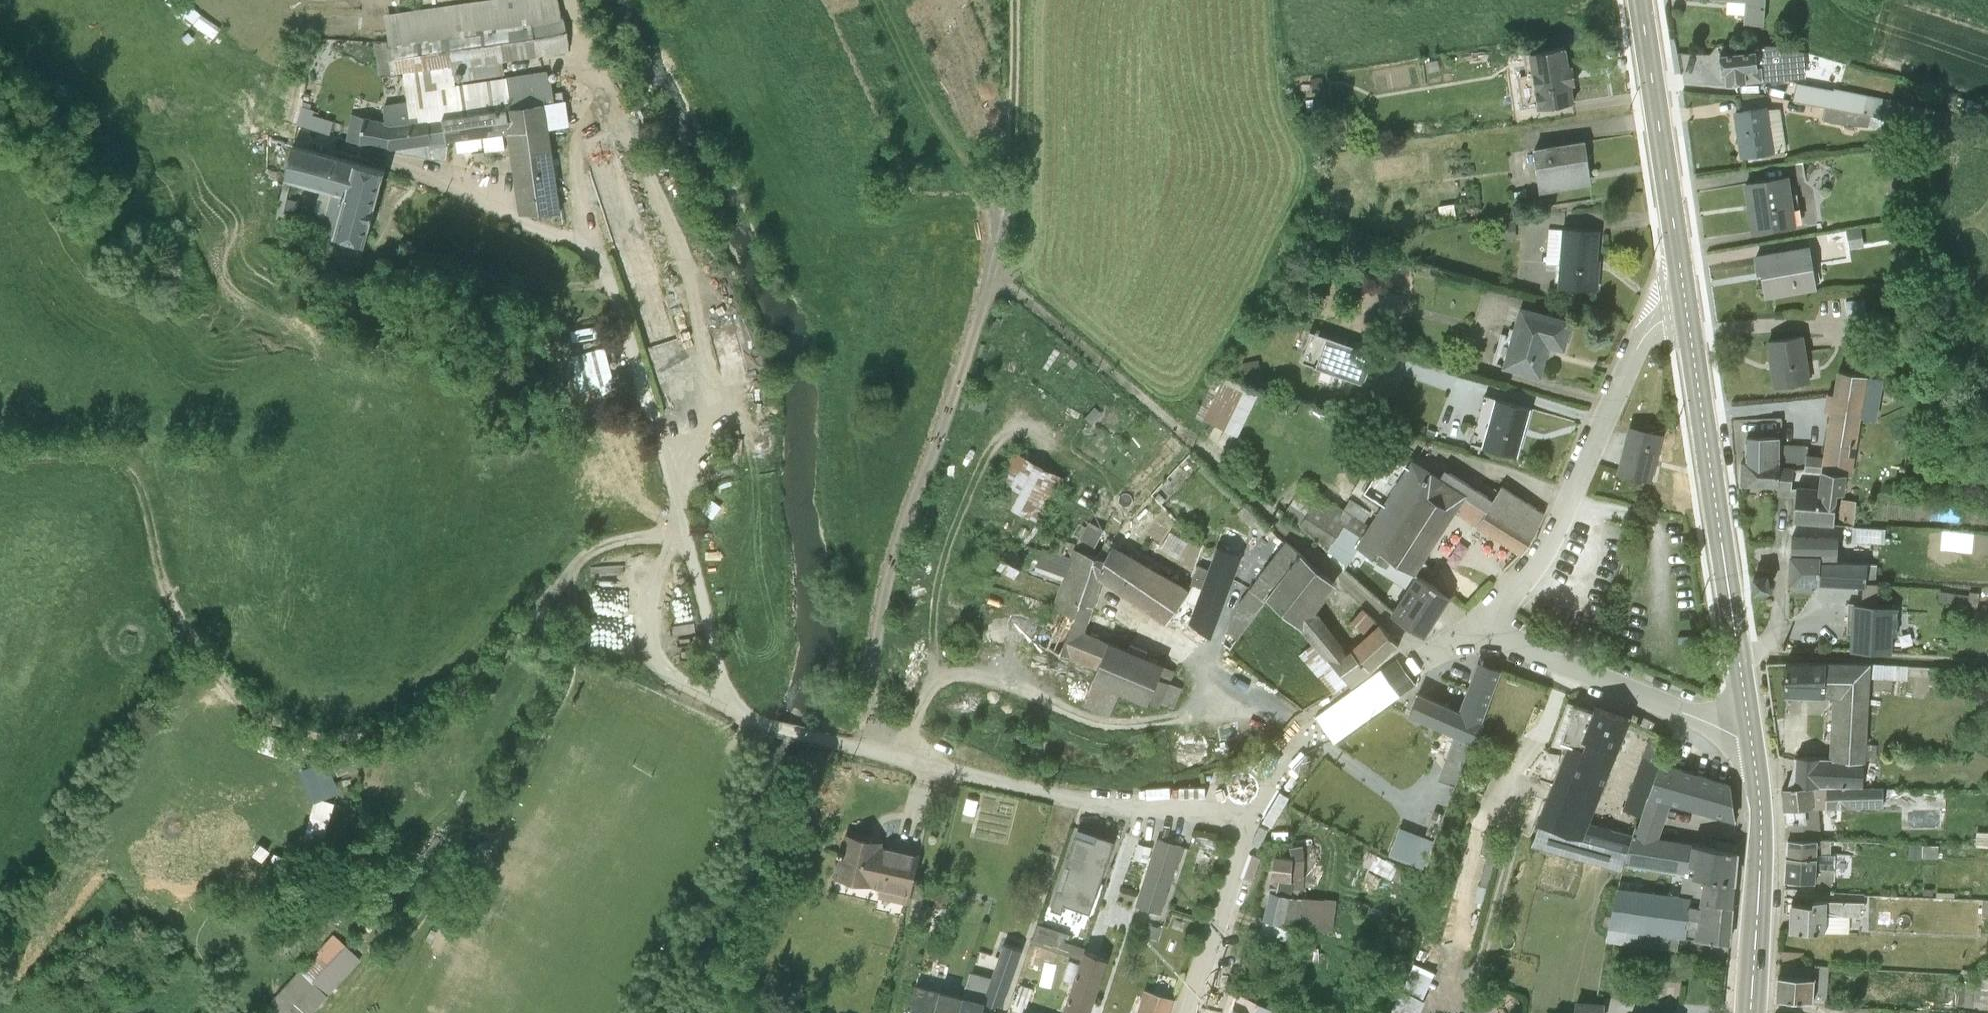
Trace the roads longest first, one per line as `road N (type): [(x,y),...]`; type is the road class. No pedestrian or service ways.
road 1 (unclassified): [(1255,820),(974,779),(741,715),(728,696),(659,436),(599,257),(540,232)]
road 2 (track): [(157,559),(195,639),(256,711),(297,735),(354,734),(399,729),(467,693),(601,549),(678,513)]
road 3 (track): [(868,749),(895,549),(992,281)]
road 4 (secondary): [(1681,288),(1749,741)]
road 5 (track): [(580,43),(664,218),(701,339),(702,415),(651,412)]
road 6 (residential): [(1681,288),(1658,304),(1542,559),(1481,632)]
road 7 (track): [(1289,532),(1199,446),(1021,297),(992,281)]
road 8 (secondary): [(1638,0),(1681,288)]
road 9 (residential): [(1481,632),(1749,741)]
road 10 (track): [(992,281),(1008,207),(1013,0)]
road 11 (secondary): [(1749,741),(1761,830),(1749,1012)]
road 12 (track): [(1987,667),(1736,653)]
road 13 (residential): [(1426,659),(1314,737),(1255,820)]
road 14 (residential): [(1255,820),(1192,1012)]
road 15 (unclassified): [(1426,659),(1289,532)]

